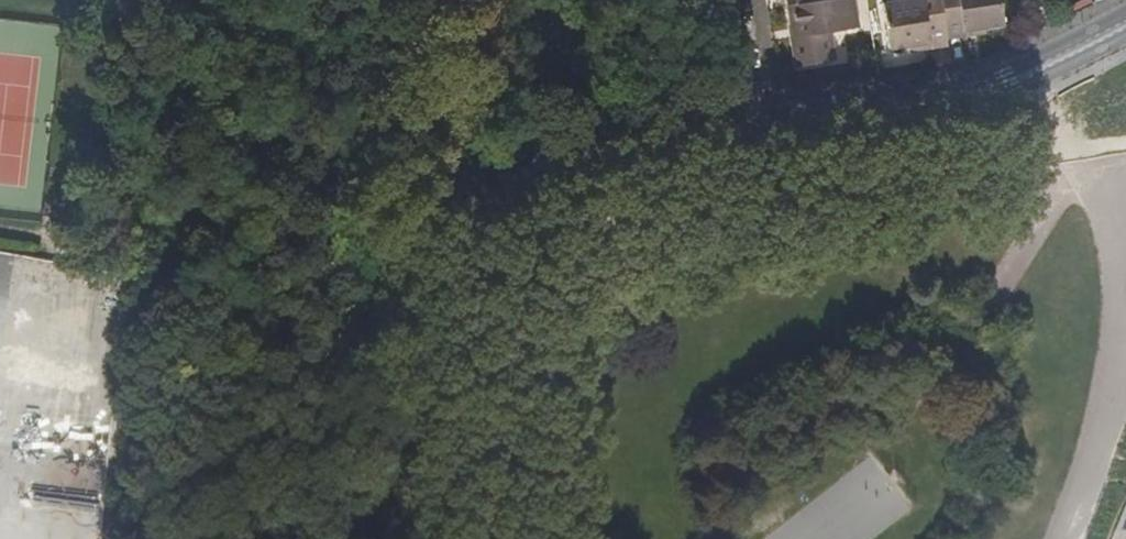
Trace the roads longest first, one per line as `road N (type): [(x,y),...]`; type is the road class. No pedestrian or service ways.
road 1 (track): [(507,538),(502,323),(520,265),(579,231),(1062,151)]
road 2 (residential): [(777,113),(576,145),(527,162),(460,213),(424,296),(413,368),(419,538)]
road 3 (residential): [(440,538),(438,350),(462,251),(497,211),(565,170),(781,135)]
road 4 (residential): [(1125,13),(995,78),(777,113)]
road 5 (residential): [(781,135),(1003,98),(1125,37)]

